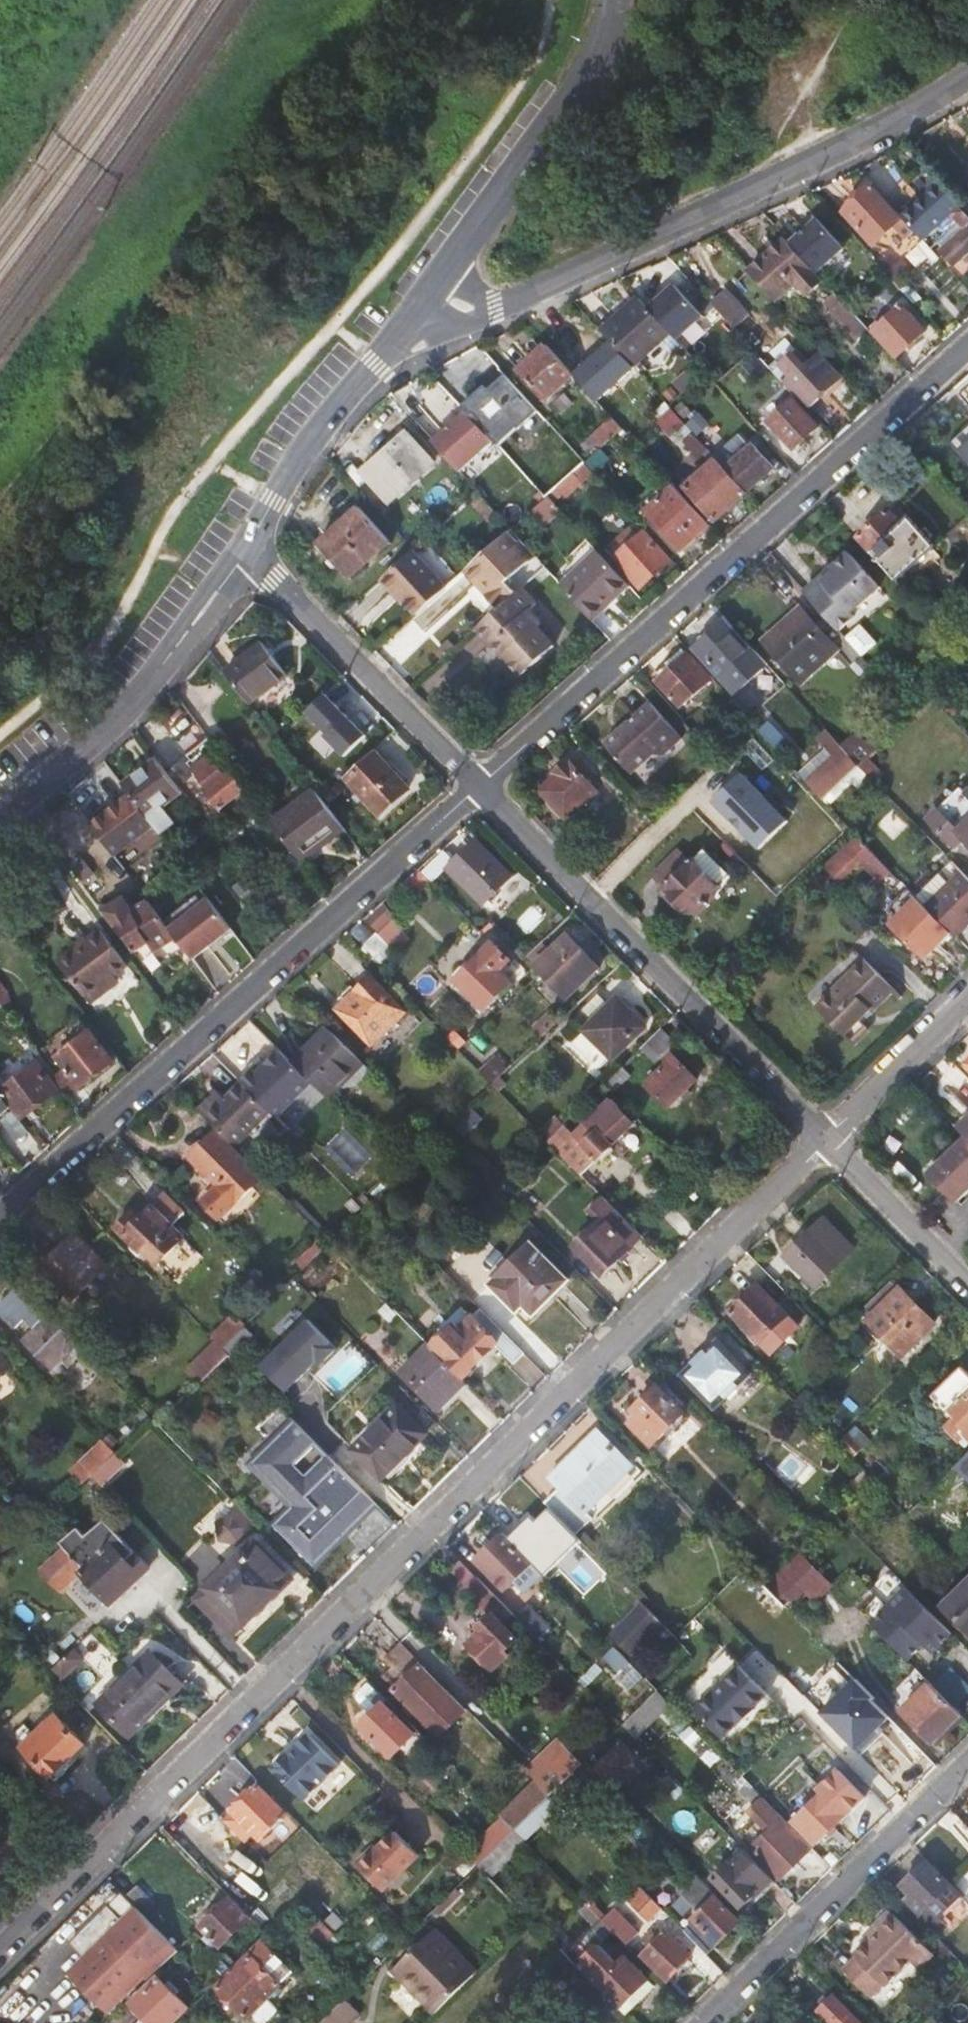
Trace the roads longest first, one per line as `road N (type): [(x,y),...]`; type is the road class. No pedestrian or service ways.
road 1 (residential): [(0,1951),(826,1138)]
road 2 (residential): [(967,345),(478,785)]
road 3 (residential): [(478,785),(0,1218)]
road 4 (residential): [(424,298),(465,308),(510,300),(838,148),(967,76)]
road 5 (residential): [(478,785),(826,1138)]
road 6 (residential): [(703,2022),(967,1764)]
road 7 (tertiary): [(0,815),(136,695),(245,550)]
road 8 (tertiary): [(609,0),(594,54),(424,298)]
road 9 (residential): [(245,550),(478,785)]
road 10 (tertiary): [(245,550),(307,446),(424,298)]
road 11 (residential): [(826,1138),(967,1284)]
road 12 (residential): [(826,1138),(967,998)]

